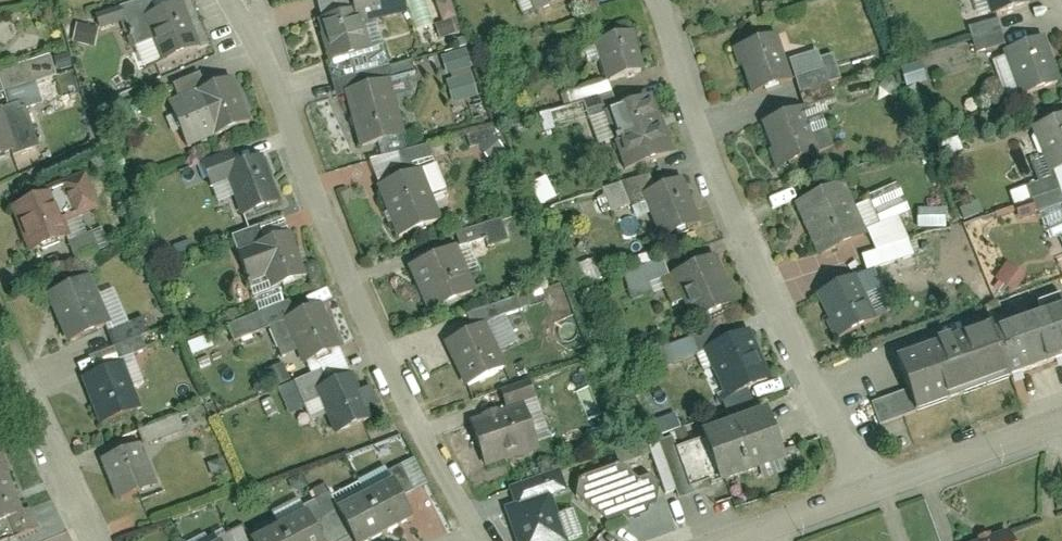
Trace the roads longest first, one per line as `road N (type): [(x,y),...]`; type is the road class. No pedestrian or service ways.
road 1 (residential): [(231,0),(267,63),(385,369),(478,540)]
road 2 (residential): [(864,497),(722,200),(656,0)]
road 3 (residential): [(0,331),(91,540)]
road 4 (residential): [(864,497),(1061,424)]

